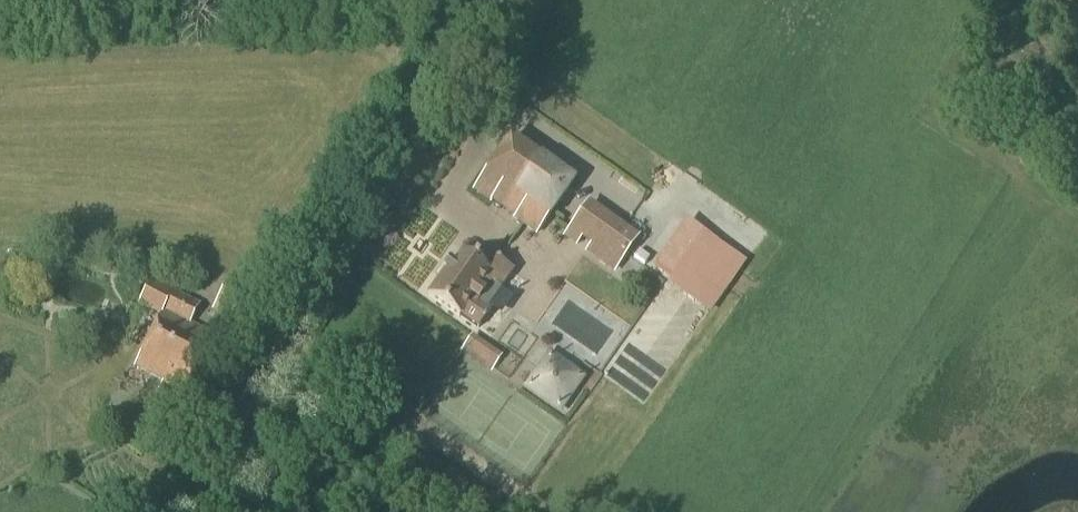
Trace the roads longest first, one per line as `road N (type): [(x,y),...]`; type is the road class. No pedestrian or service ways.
road 1 (unclassified): [(175,511),(496,0)]

